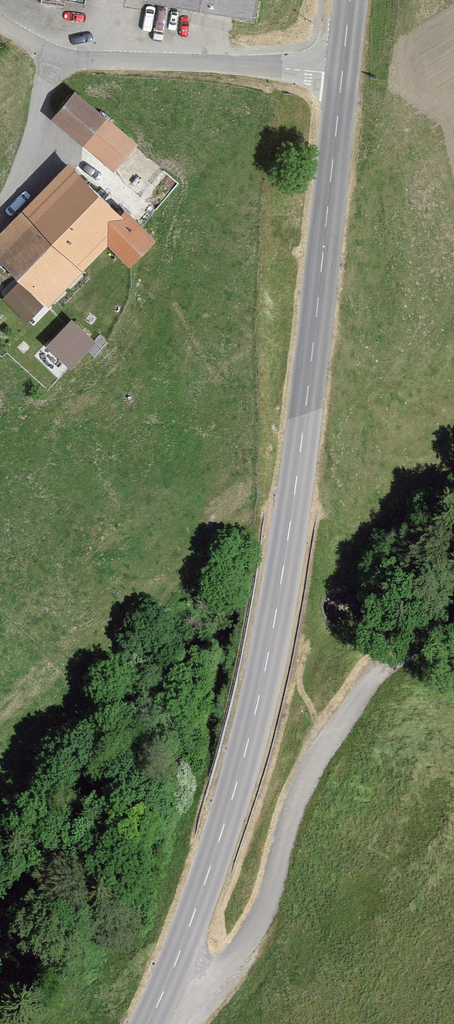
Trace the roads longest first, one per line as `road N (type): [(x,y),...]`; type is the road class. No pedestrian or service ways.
road 1 (secondary): [(166,992),(226,828),(281,594),(355,0)]
road 2 (unclassified): [(377,677),(308,776),(254,931),(212,984),(166,992)]
road 3 (track): [(346,79),(96,64),(34,55),(0,30)]

